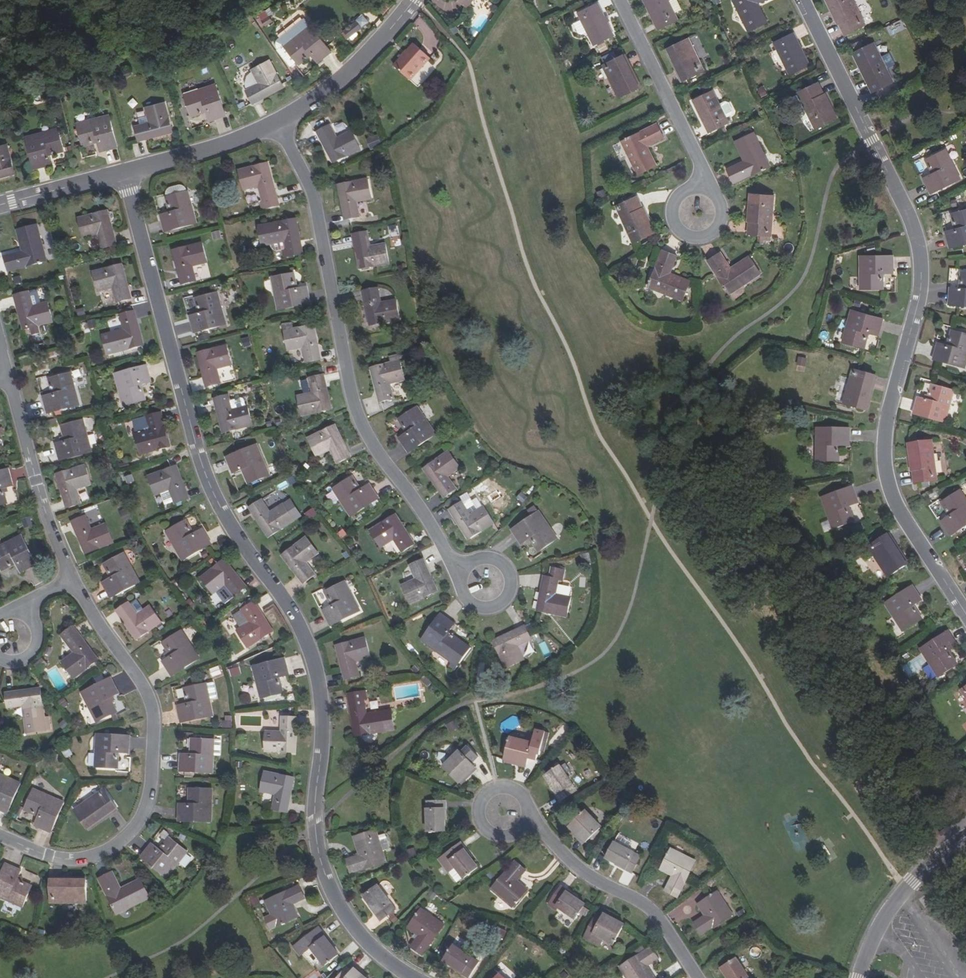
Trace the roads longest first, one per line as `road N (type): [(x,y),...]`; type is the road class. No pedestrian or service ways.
road 1 (residential): [(413,977),(359,934),(321,871),(315,797),(322,716),(313,659),(205,475),(124,172)]
road 2 (residential): [(965,617),(887,479),(884,426),(922,283),(915,230),(804,0)]
road 3 (residential): [(277,122),(314,198),(364,430),(464,572)]
road 4 (residential): [(0,835),(60,859),(95,856),(126,838),(147,802),(150,699),(72,578)]
road 5 (residential): [(698,977),(652,909),(579,868),(527,821)]
road 6 (residential): [(72,578),(8,374)]
road 7 (residential): [(616,0),(701,185)]
road 8 (residential): [(414,0),(354,68),(277,122)]
road 9 (residential): [(859,977),(901,894),(965,838)]
road 10 (residential): [(277,122),(124,172)]
road 11 (residential): [(527,821),(516,790),(484,795),(479,821),(490,834),(523,828)]
road 12 (residential): [(124,172),(0,205)]
road 13 (residential): [(721,201),(713,232),(681,232),(673,201),(701,185)]

